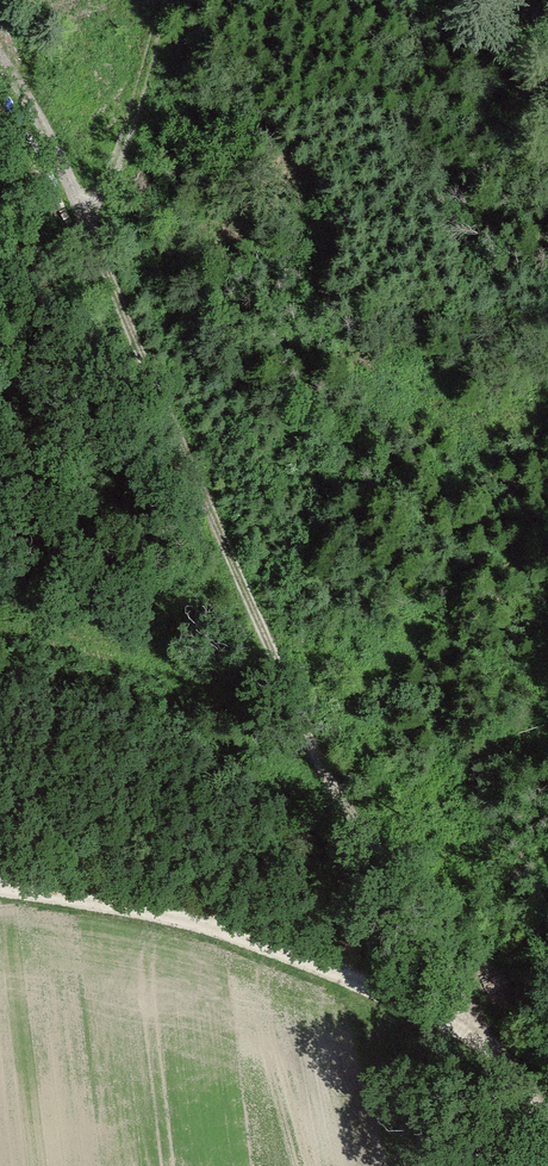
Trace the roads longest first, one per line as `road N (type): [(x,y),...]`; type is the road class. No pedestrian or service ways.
road 1 (track): [(500,1065),(290,702),(72,194)]
road 2 (track): [(547,1127),(500,1065),(393,994),(196,924),(0,892)]

